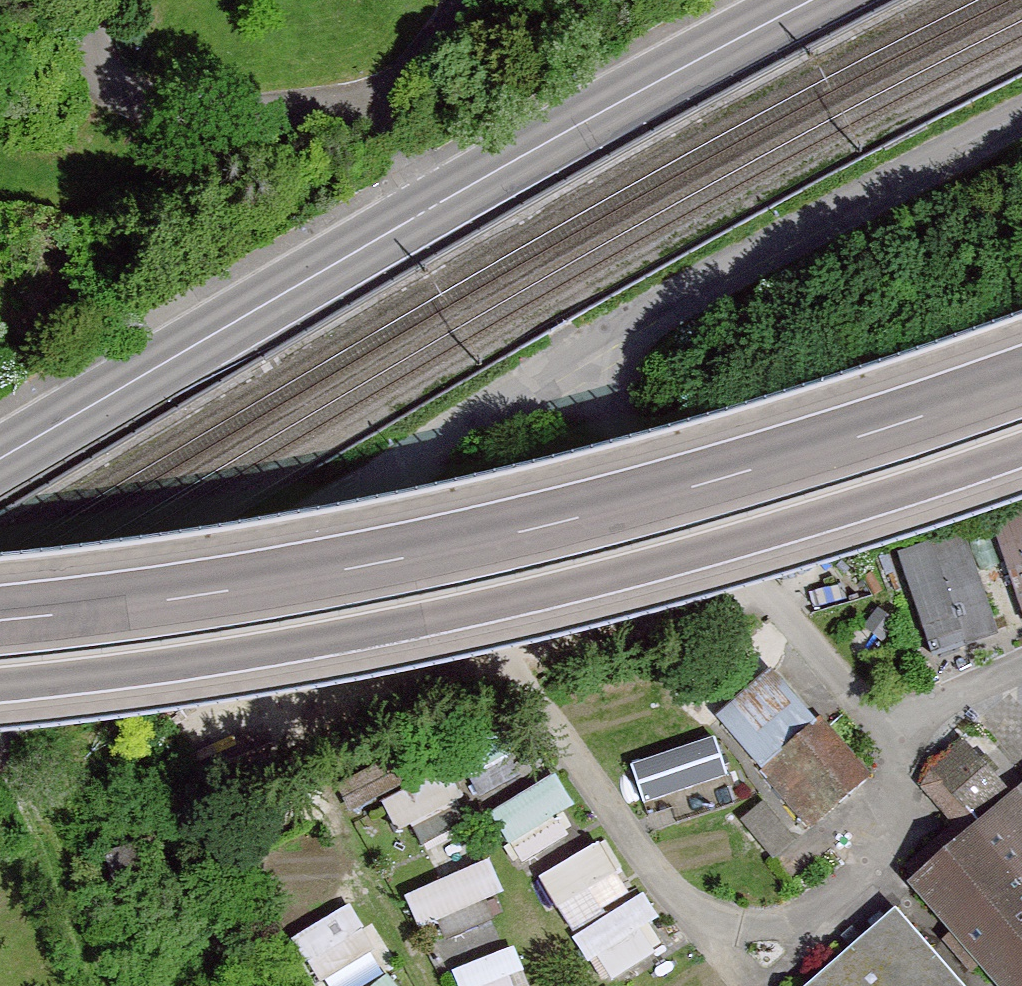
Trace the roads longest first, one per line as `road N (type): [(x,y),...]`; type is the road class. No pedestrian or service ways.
road 1 (residential): [(0,707),(716,274),(1021,119)]
road 2 (motorway): [(1021,382),(679,493),(457,546),(0,621)]
road 3 (motorway): [(0,684),(286,645),(480,608),(707,551),(1021,451)]
road 4 (primary): [(0,459),(635,90),(809,0)]

